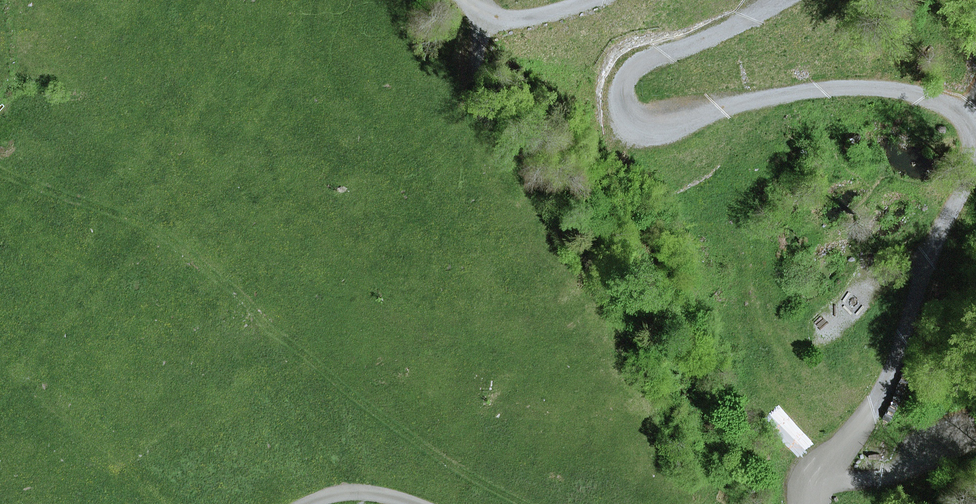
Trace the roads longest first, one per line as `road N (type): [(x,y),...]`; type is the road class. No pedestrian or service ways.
road 1 (track): [(763,0),(703,35),(642,56),(619,75),(615,100),(632,123),(664,127),(825,87),(889,88),(933,100),(966,121),(971,149),(900,359),(820,501)]
road 2 (track): [(0,169),(172,240),(453,469),(529,503)]
road 3 (unclassified): [(820,501),(975,444)]

